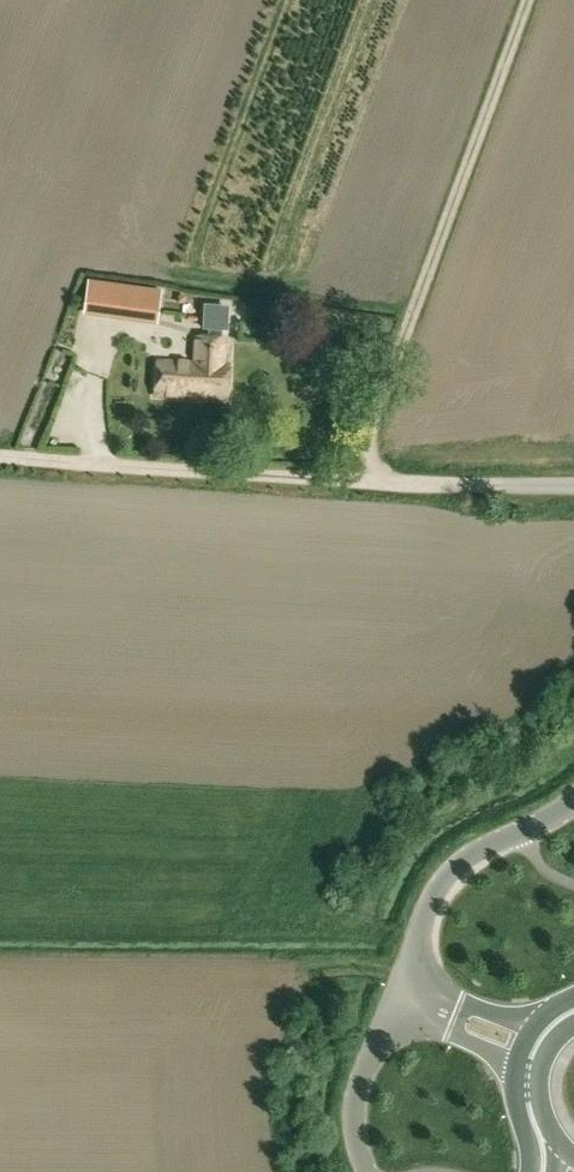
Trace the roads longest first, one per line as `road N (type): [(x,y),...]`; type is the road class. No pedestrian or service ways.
road 1 (unclassified): [(0,457),(357,481),(573,484)]
road 2 (unclassified): [(573,803),(457,868),(439,890),(396,994)]
road 3 (tertiary): [(396,994),(353,1109),(368,1171)]

